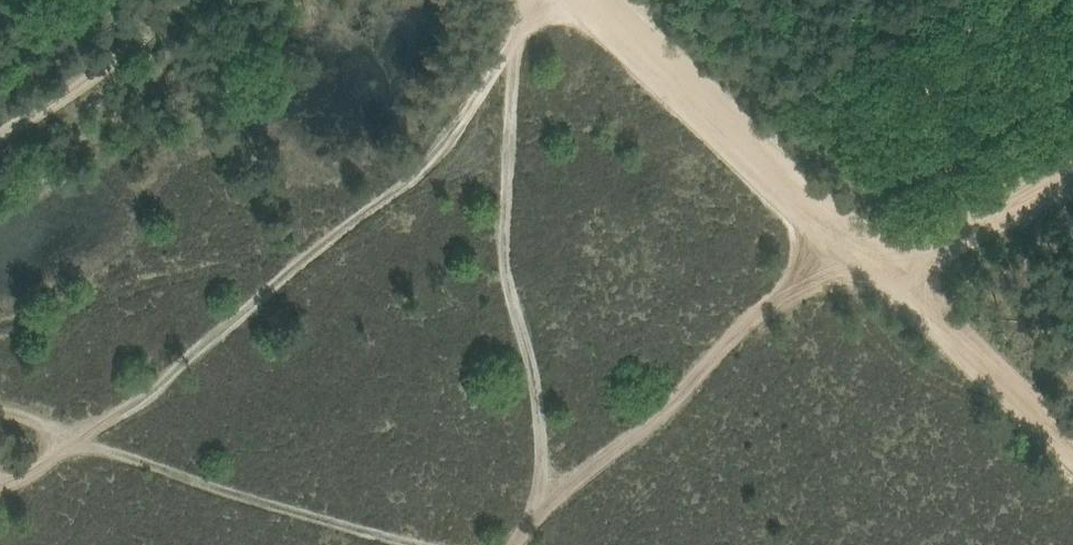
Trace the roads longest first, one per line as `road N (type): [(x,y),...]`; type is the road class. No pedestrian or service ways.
road 1 (track): [(521,24),(454,137),(418,175),(78,440),(0,484)]
road 2 (track): [(1072,454),(599,0)]
road 3 (track): [(550,511),(508,272),(523,0)]
road 4 (track): [(515,544),(781,286),(863,253)]
road 5 (track): [(401,544),(0,407)]
road 6 (track): [(0,133),(124,71),(199,0)]
road 7 (track): [(1072,138),(863,253)]

